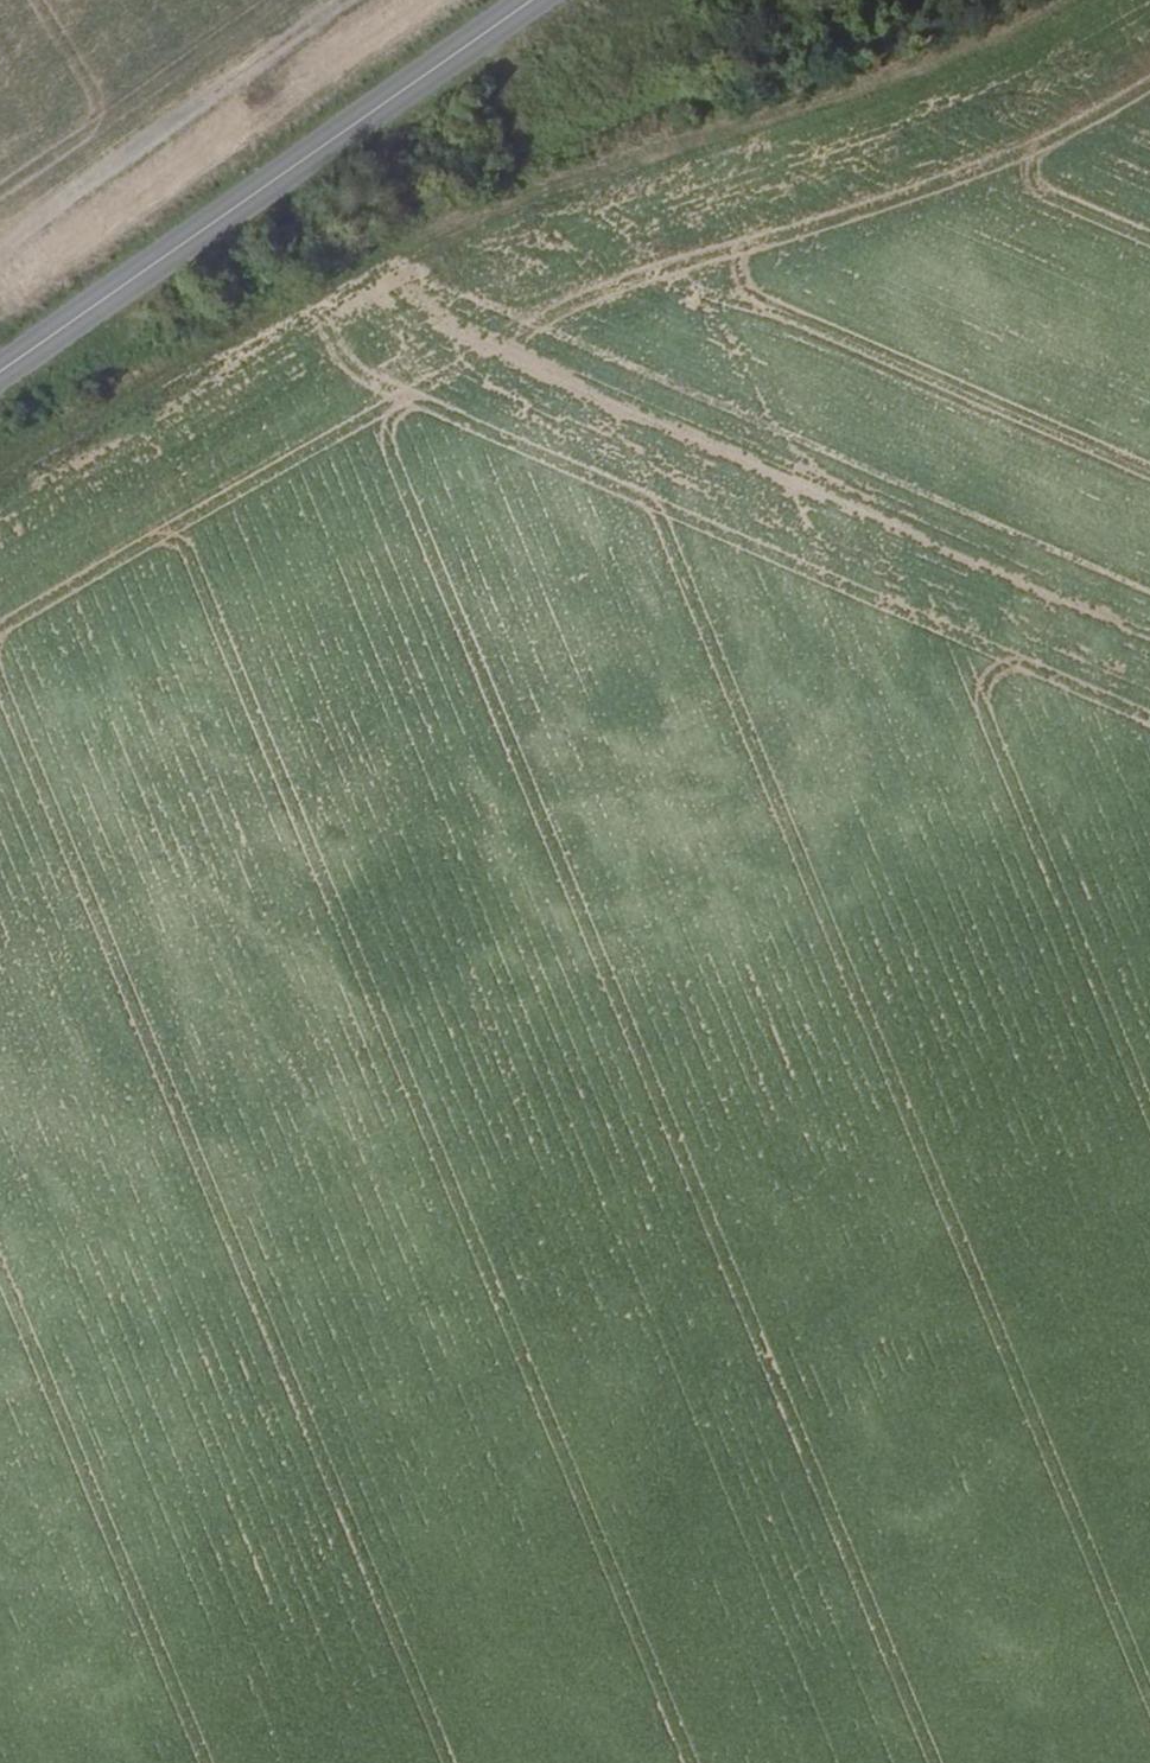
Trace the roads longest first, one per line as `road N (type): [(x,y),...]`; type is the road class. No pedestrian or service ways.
road 1 (primary): [(361,196),(413,1762)]
road 2 (tertiary): [(549,0),(0,395)]
road 3 (track): [(340,0),(0,249)]

